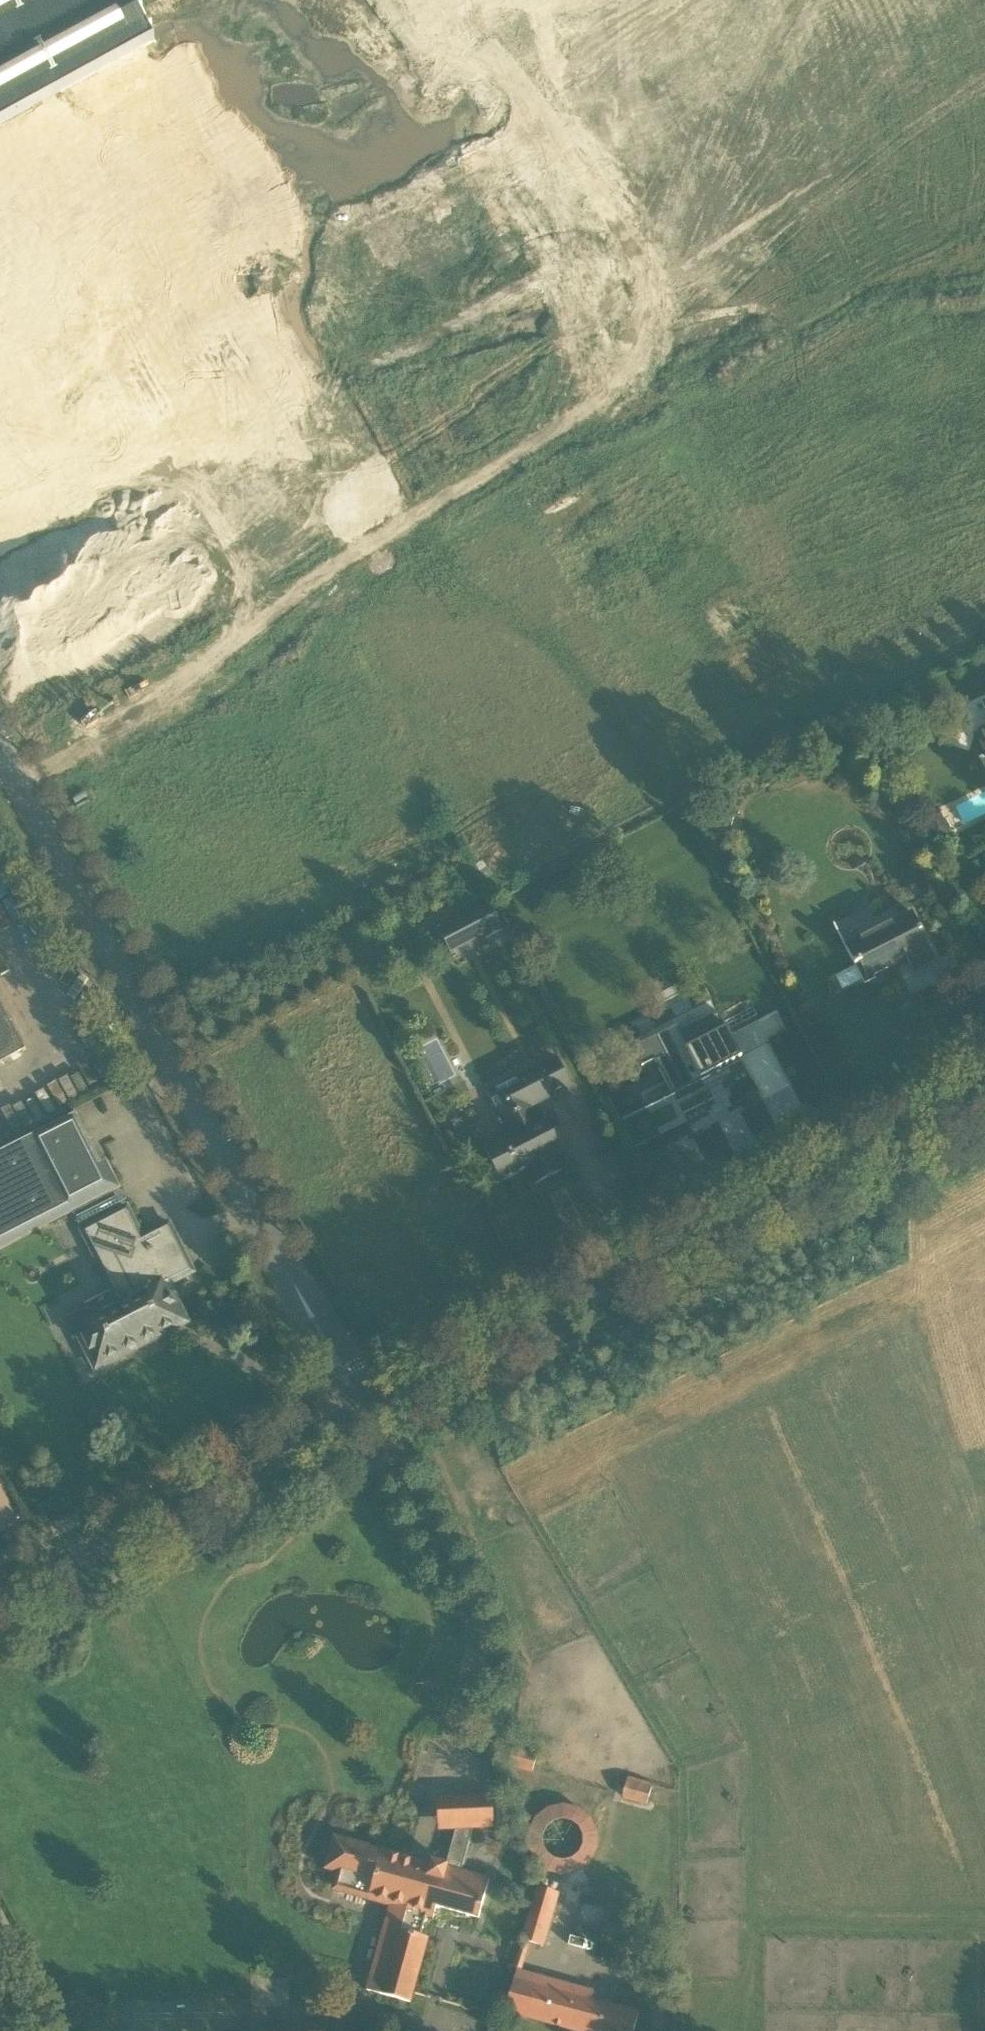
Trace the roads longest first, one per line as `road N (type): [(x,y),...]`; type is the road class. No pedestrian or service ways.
road 1 (unclassified): [(381,1404),(0,756)]
road 2 (tertiary): [(381,1404),(984,1095)]
road 3 (tertiary): [(0,1598),(381,1404)]

